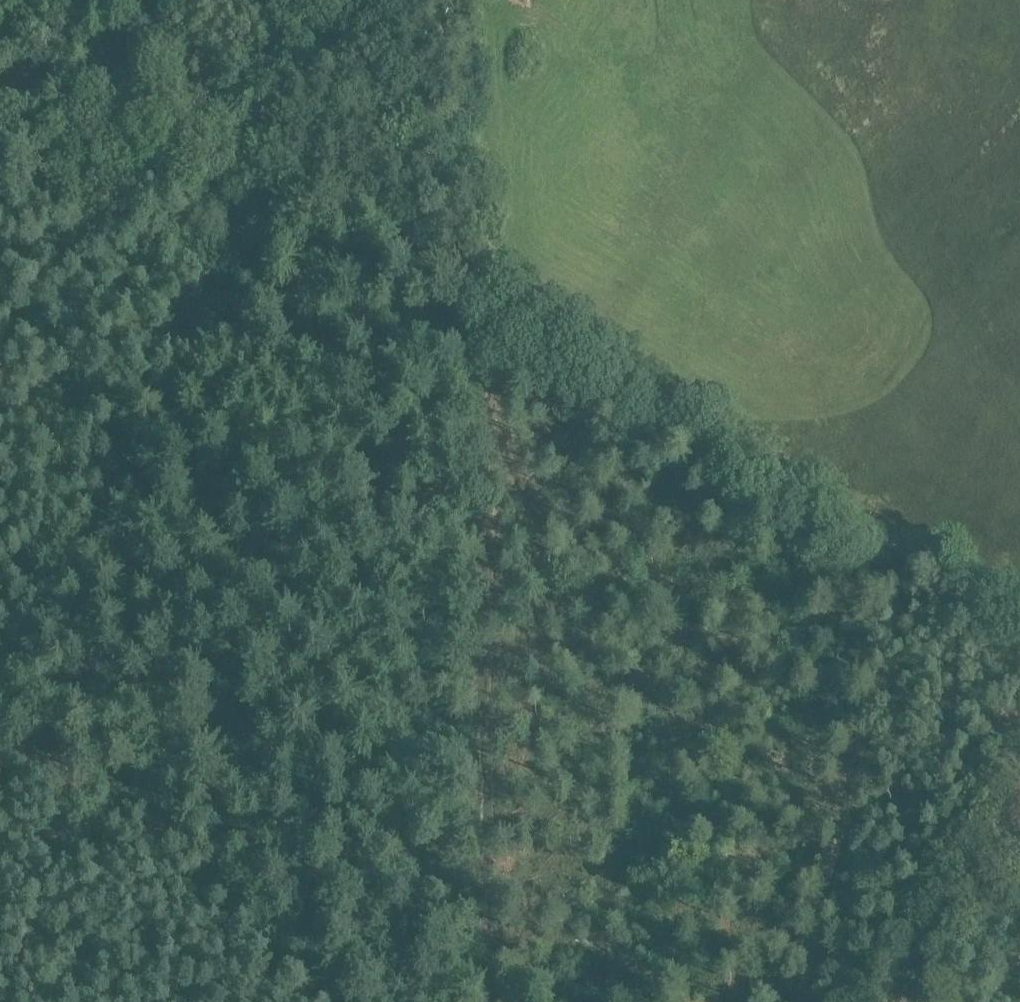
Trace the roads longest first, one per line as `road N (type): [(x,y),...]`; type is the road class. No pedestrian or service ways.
road 1 (track): [(1019,812),(903,1001)]

